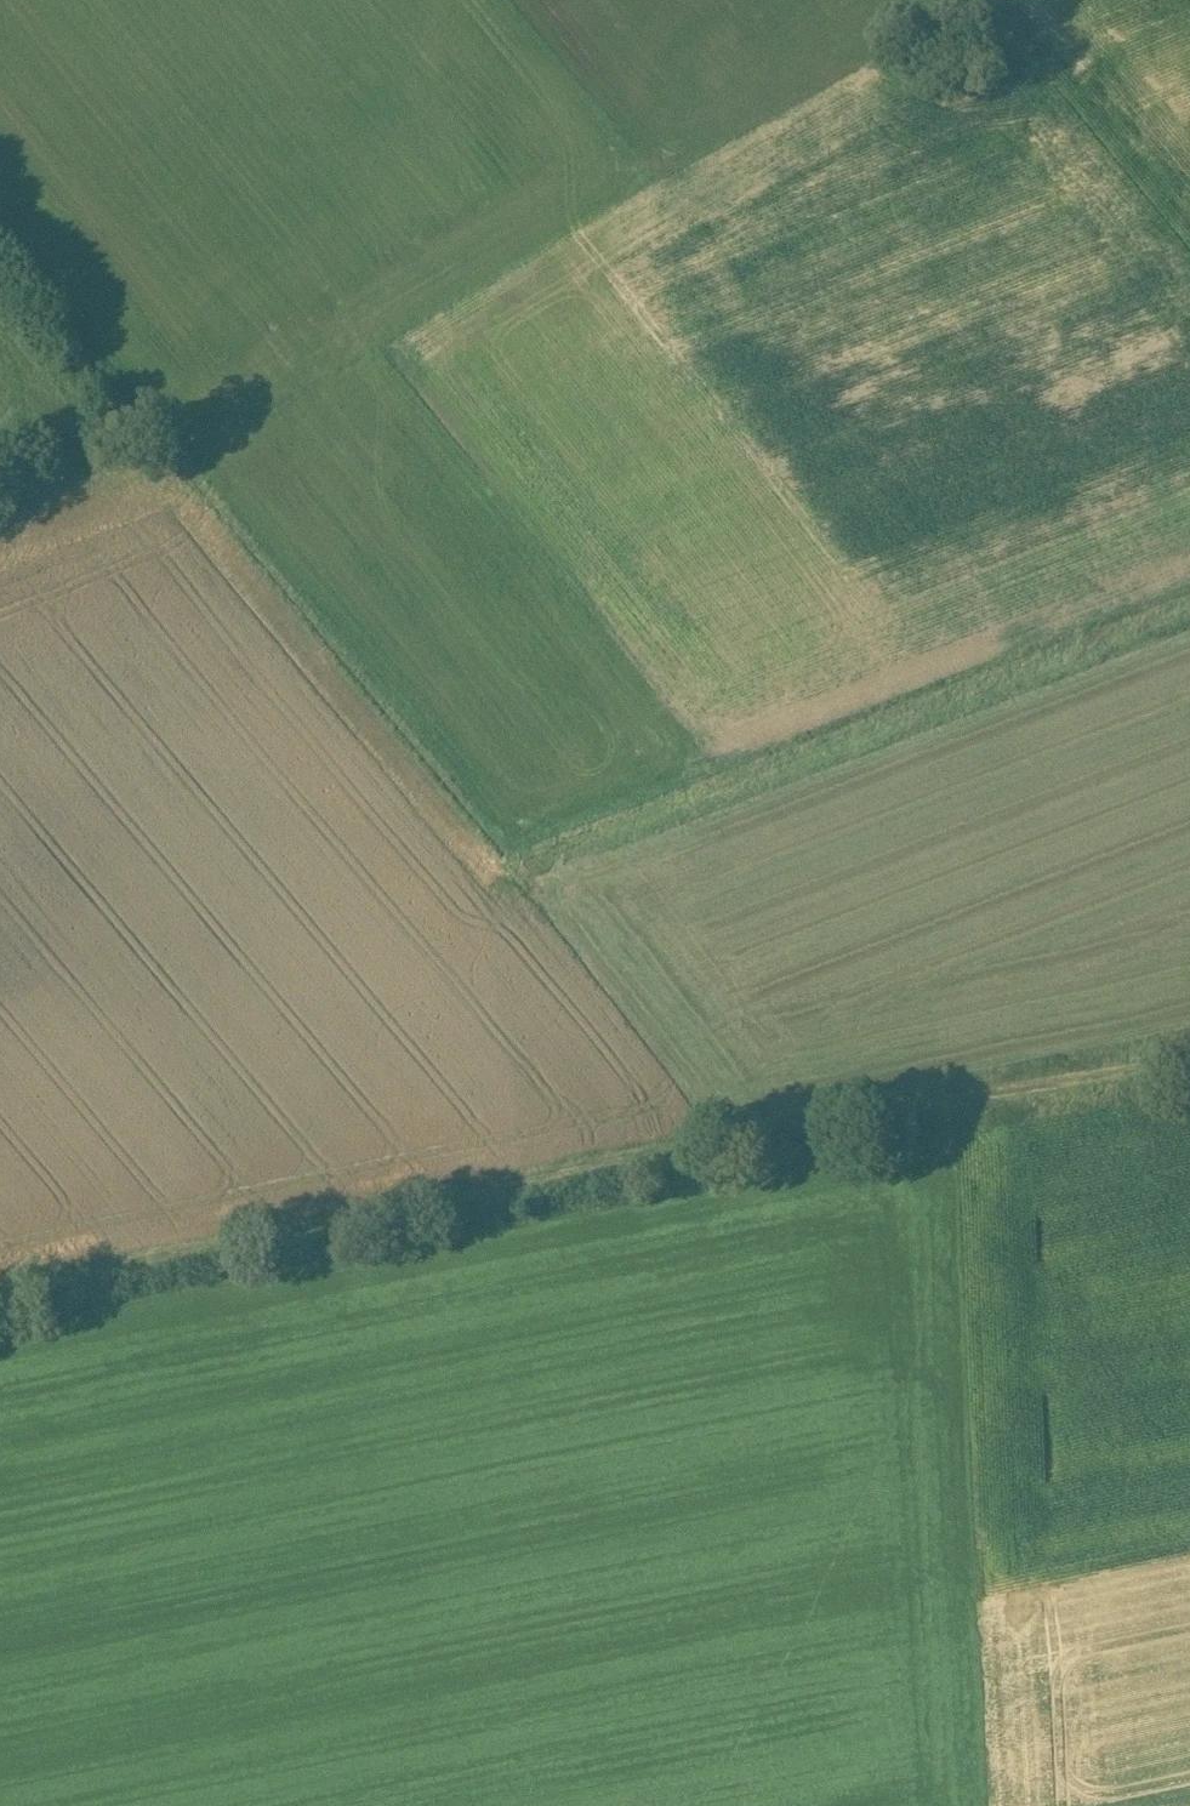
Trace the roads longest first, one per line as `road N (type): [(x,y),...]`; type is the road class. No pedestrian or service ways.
road 1 (track): [(1189,1060),(696,1146),(0,1297)]

